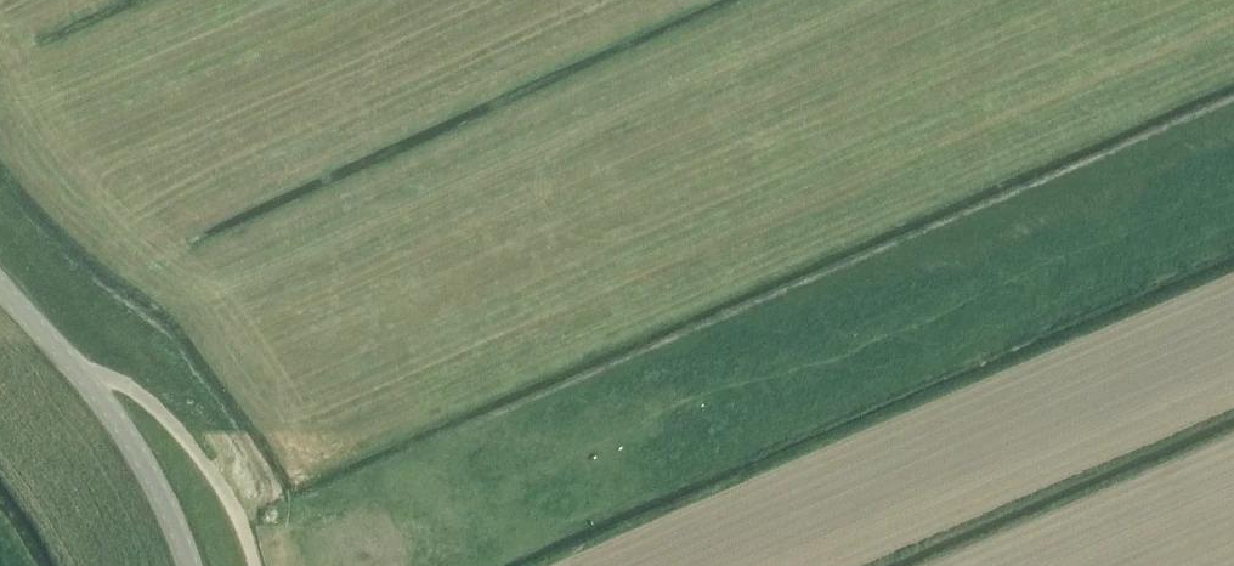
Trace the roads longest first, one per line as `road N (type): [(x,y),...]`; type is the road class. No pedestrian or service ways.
road 1 (tertiary): [(191,565),(116,421),(0,284)]

